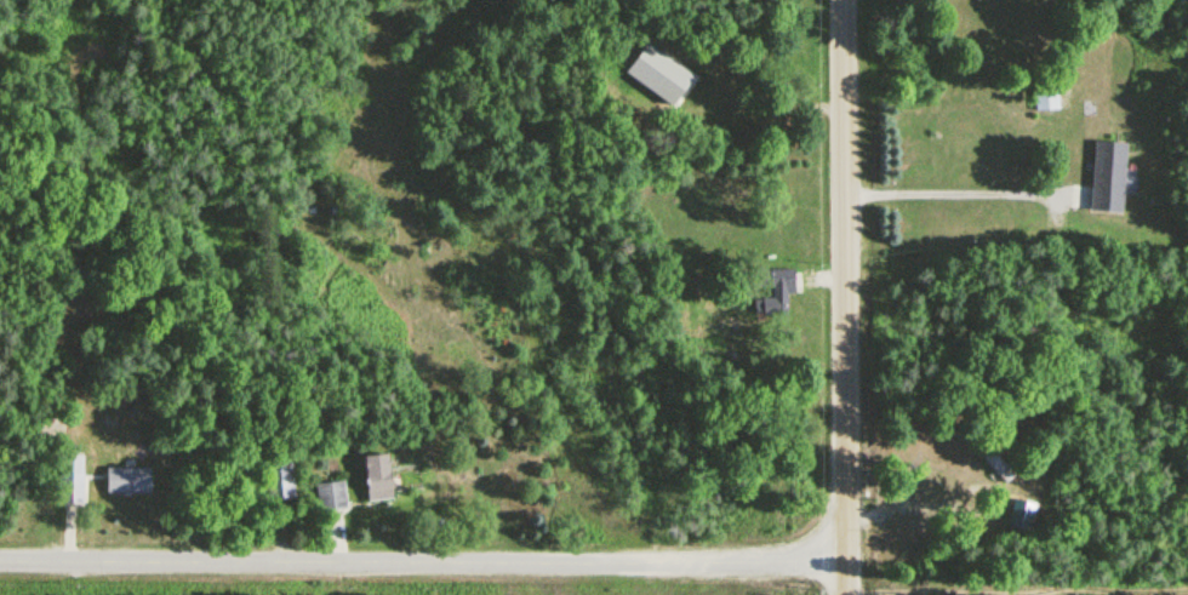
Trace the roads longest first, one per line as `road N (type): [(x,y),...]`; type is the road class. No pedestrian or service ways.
road 1 (residential): [(851,559),(0,557)]
road 2 (residential): [(851,594),(850,0)]
road 3 (track): [(993,490),(1136,500),(1187,473)]

